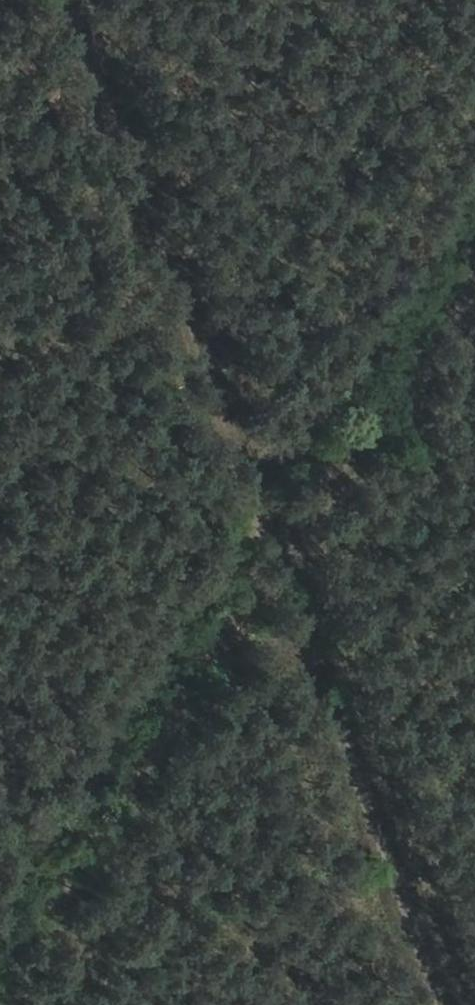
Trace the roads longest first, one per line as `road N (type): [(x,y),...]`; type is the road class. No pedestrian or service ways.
road 1 (track): [(74,0),(445,1004)]
road 2 (track): [(0,893),(258,503)]
road 3 (track): [(258,503),(474,181)]

